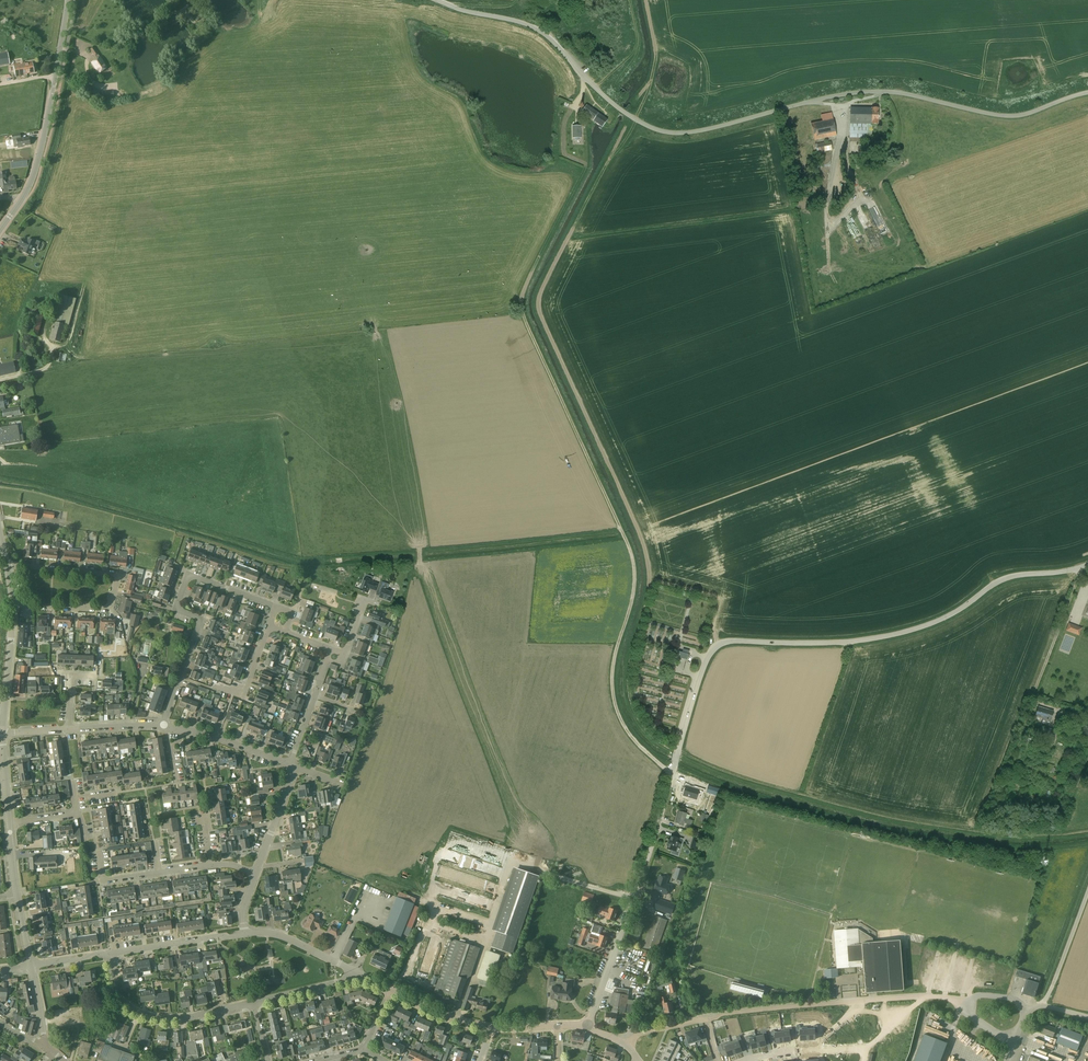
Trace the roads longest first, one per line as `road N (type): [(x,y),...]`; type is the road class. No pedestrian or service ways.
road 1 (tertiary): [(586,1027),(714,647),(877,638),(928,626),(1015,575),(1087,564)]
road 2 (unclassified): [(1087,92),(1014,116),(907,94),(844,94),(669,133),(615,106),(546,35),(437,0)]
road 3 (residential): [(164,725),(201,619),(176,610),(189,575),(276,607)]
road 4 (track): [(376,331),(420,561)]
road 5 (residential): [(13,605),(105,609),(115,579),(7,566)]
road 6 (residential): [(255,1003),(184,1018),(145,1015),(118,996),(109,954)]
road 7 (residential): [(109,954),(246,932)]
road 8 (unclassified): [(832,1003),(961,1001)]
road 9 (residential): [(627,1045),(639,1034),(709,1020),(718,1060)]
road 10 (tertiary): [(0,731),(13,605)]
road 11 (residential): [(246,932),(287,938),(362,975)]
road 12 (tertiary): [(23,196),(55,76)]
road 13 (track): [(1042,1006),(1087,893)]

